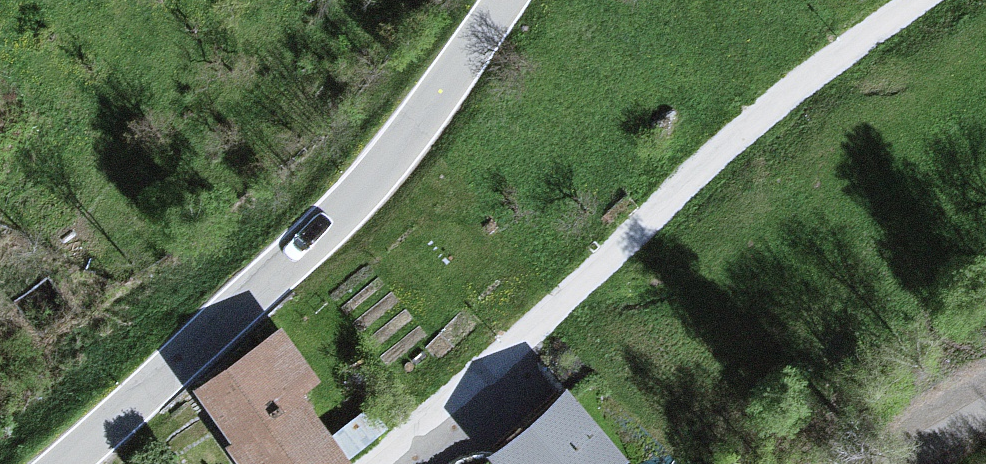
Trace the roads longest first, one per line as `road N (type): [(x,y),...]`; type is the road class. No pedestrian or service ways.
road 1 (unclassified): [(367,463),(792,96),(930,0)]
road 2 (tertiary): [(507,0),(423,124),(341,217),(64,463)]

